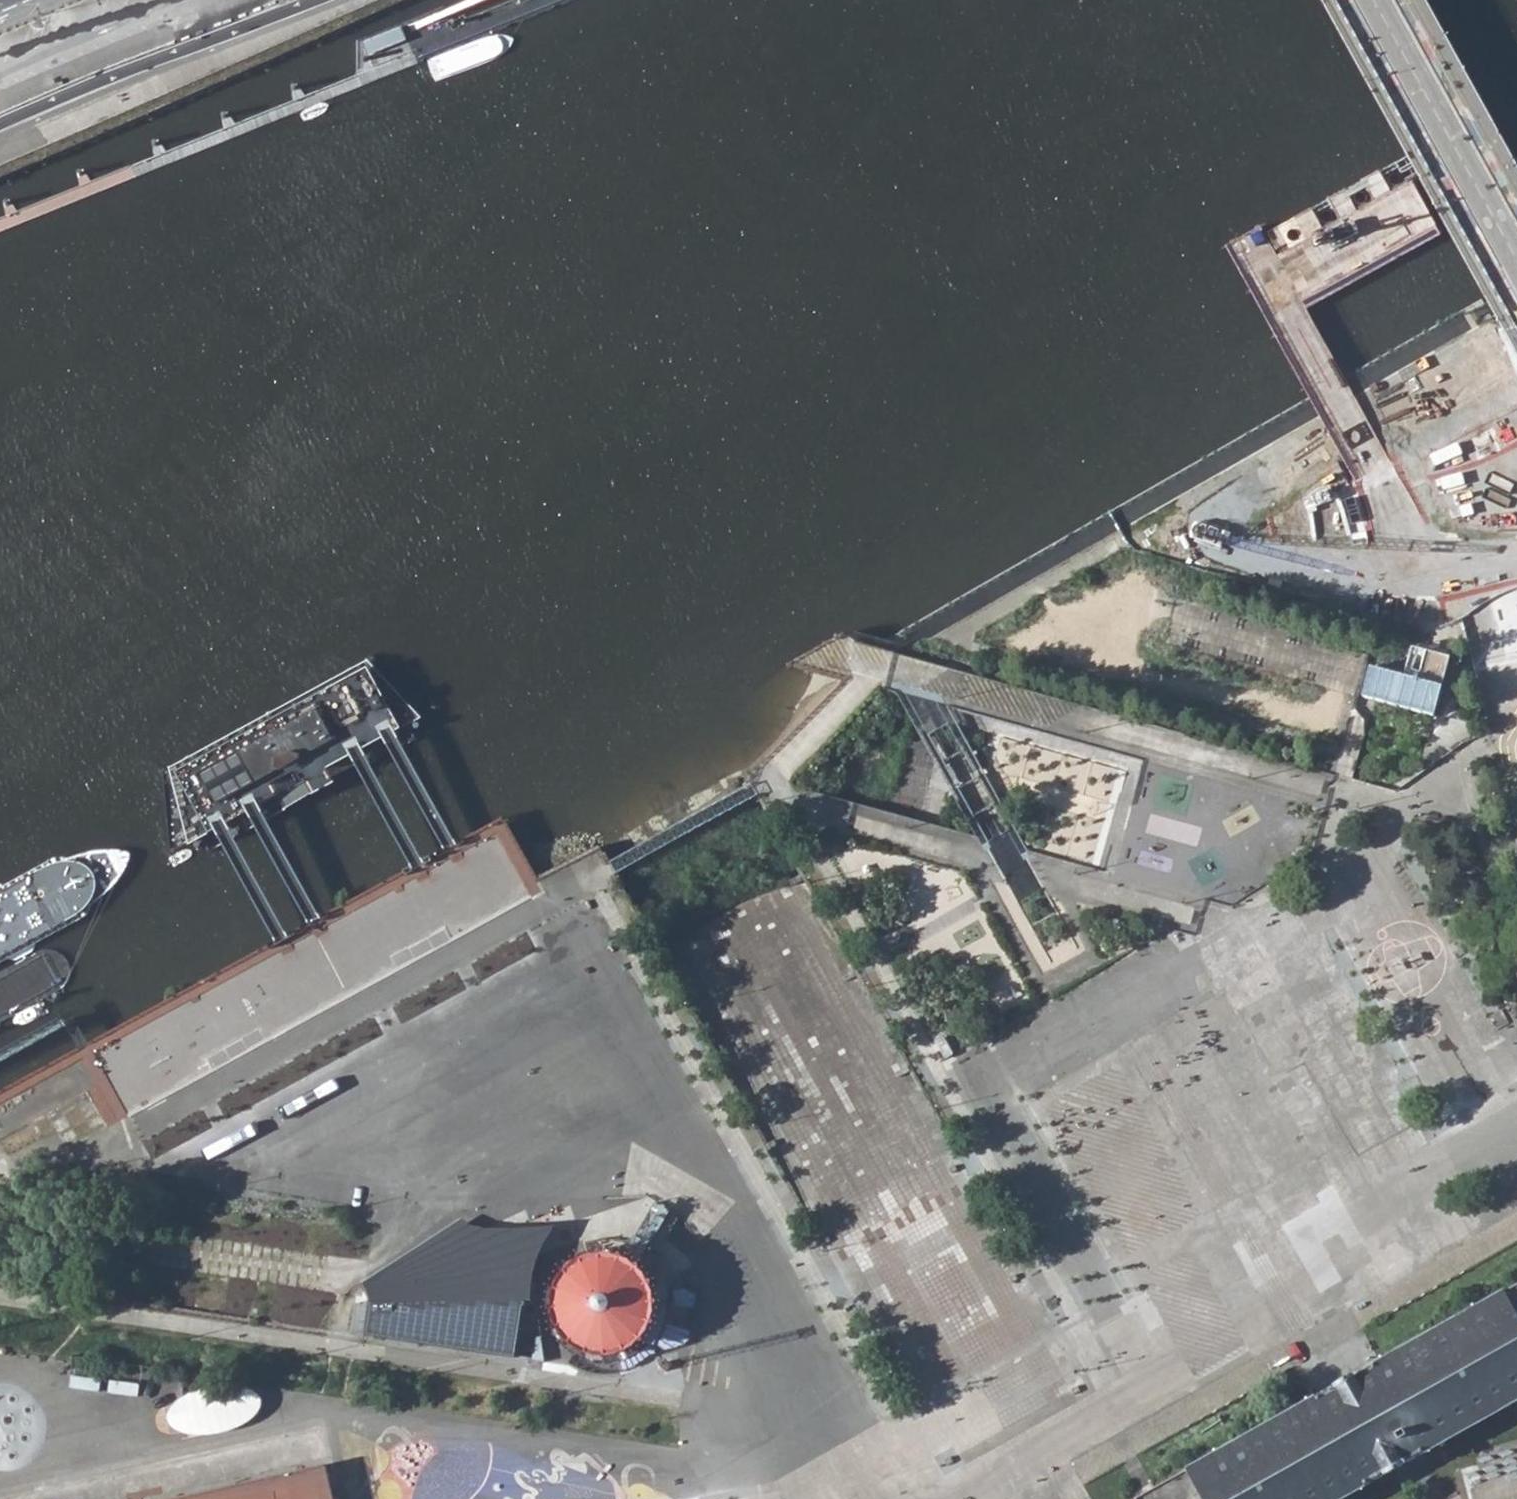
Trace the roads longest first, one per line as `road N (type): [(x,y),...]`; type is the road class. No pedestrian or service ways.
road 1 (primary): [(1516,260),(1376,0)]

